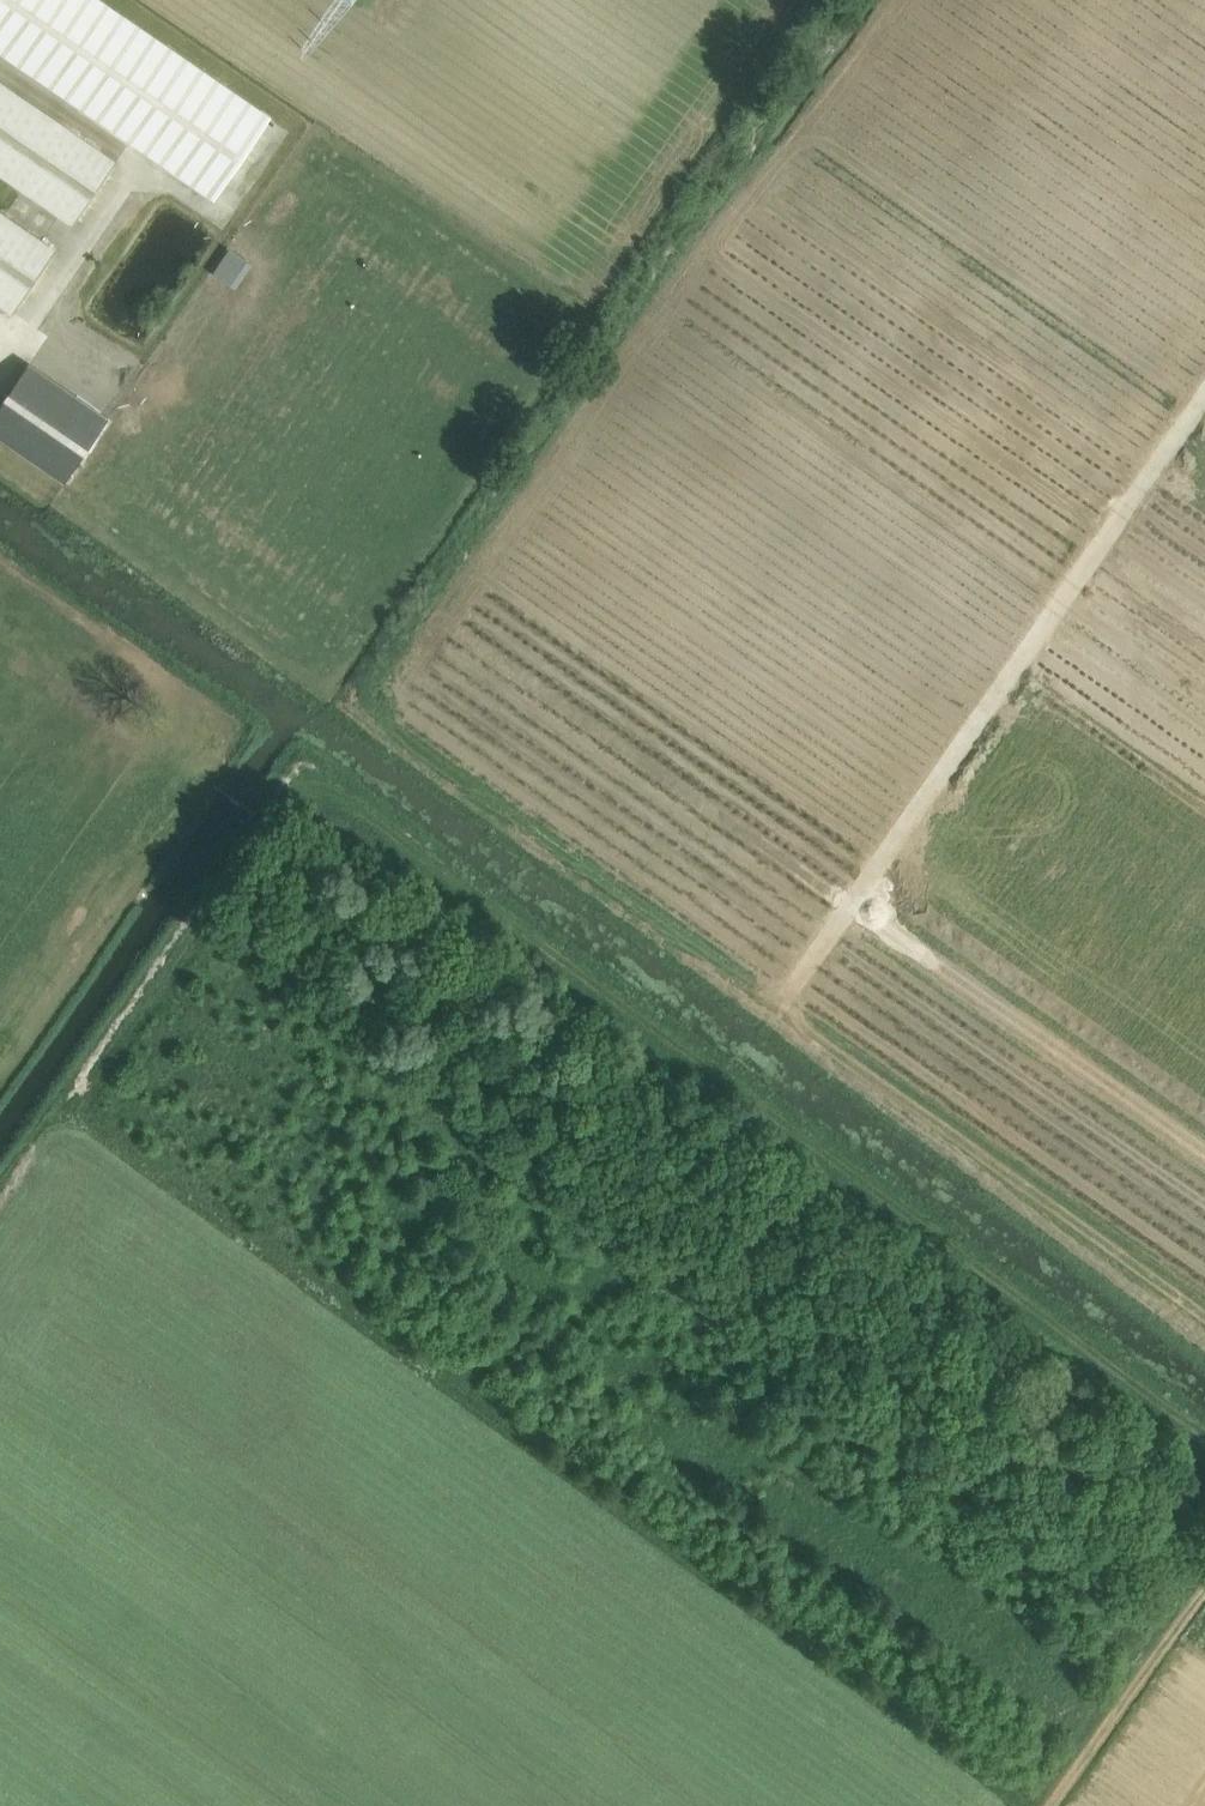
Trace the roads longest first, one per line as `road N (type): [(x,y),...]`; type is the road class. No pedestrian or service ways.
road 1 (track): [(1204,1598),(1051,1805)]

